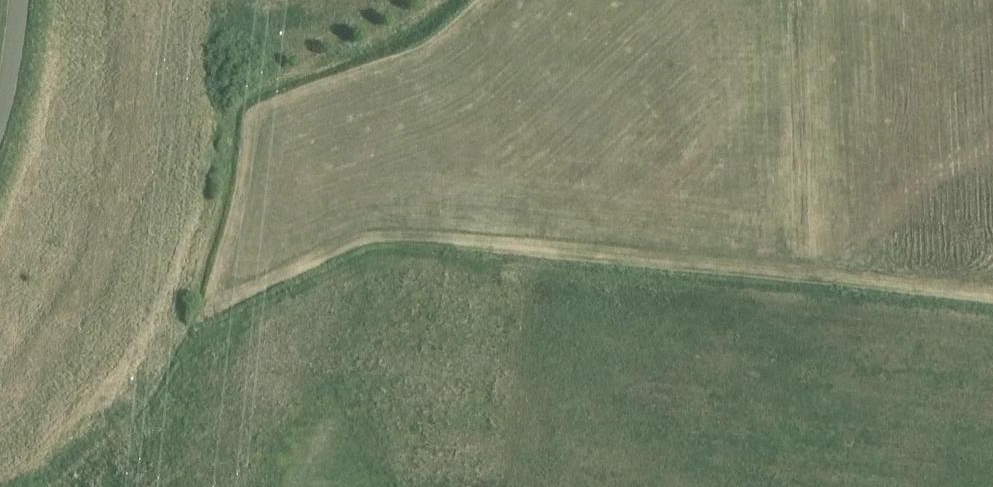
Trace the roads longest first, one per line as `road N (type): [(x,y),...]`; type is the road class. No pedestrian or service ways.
road 1 (unclassified): [(0,119),(19,48),(21,0)]

